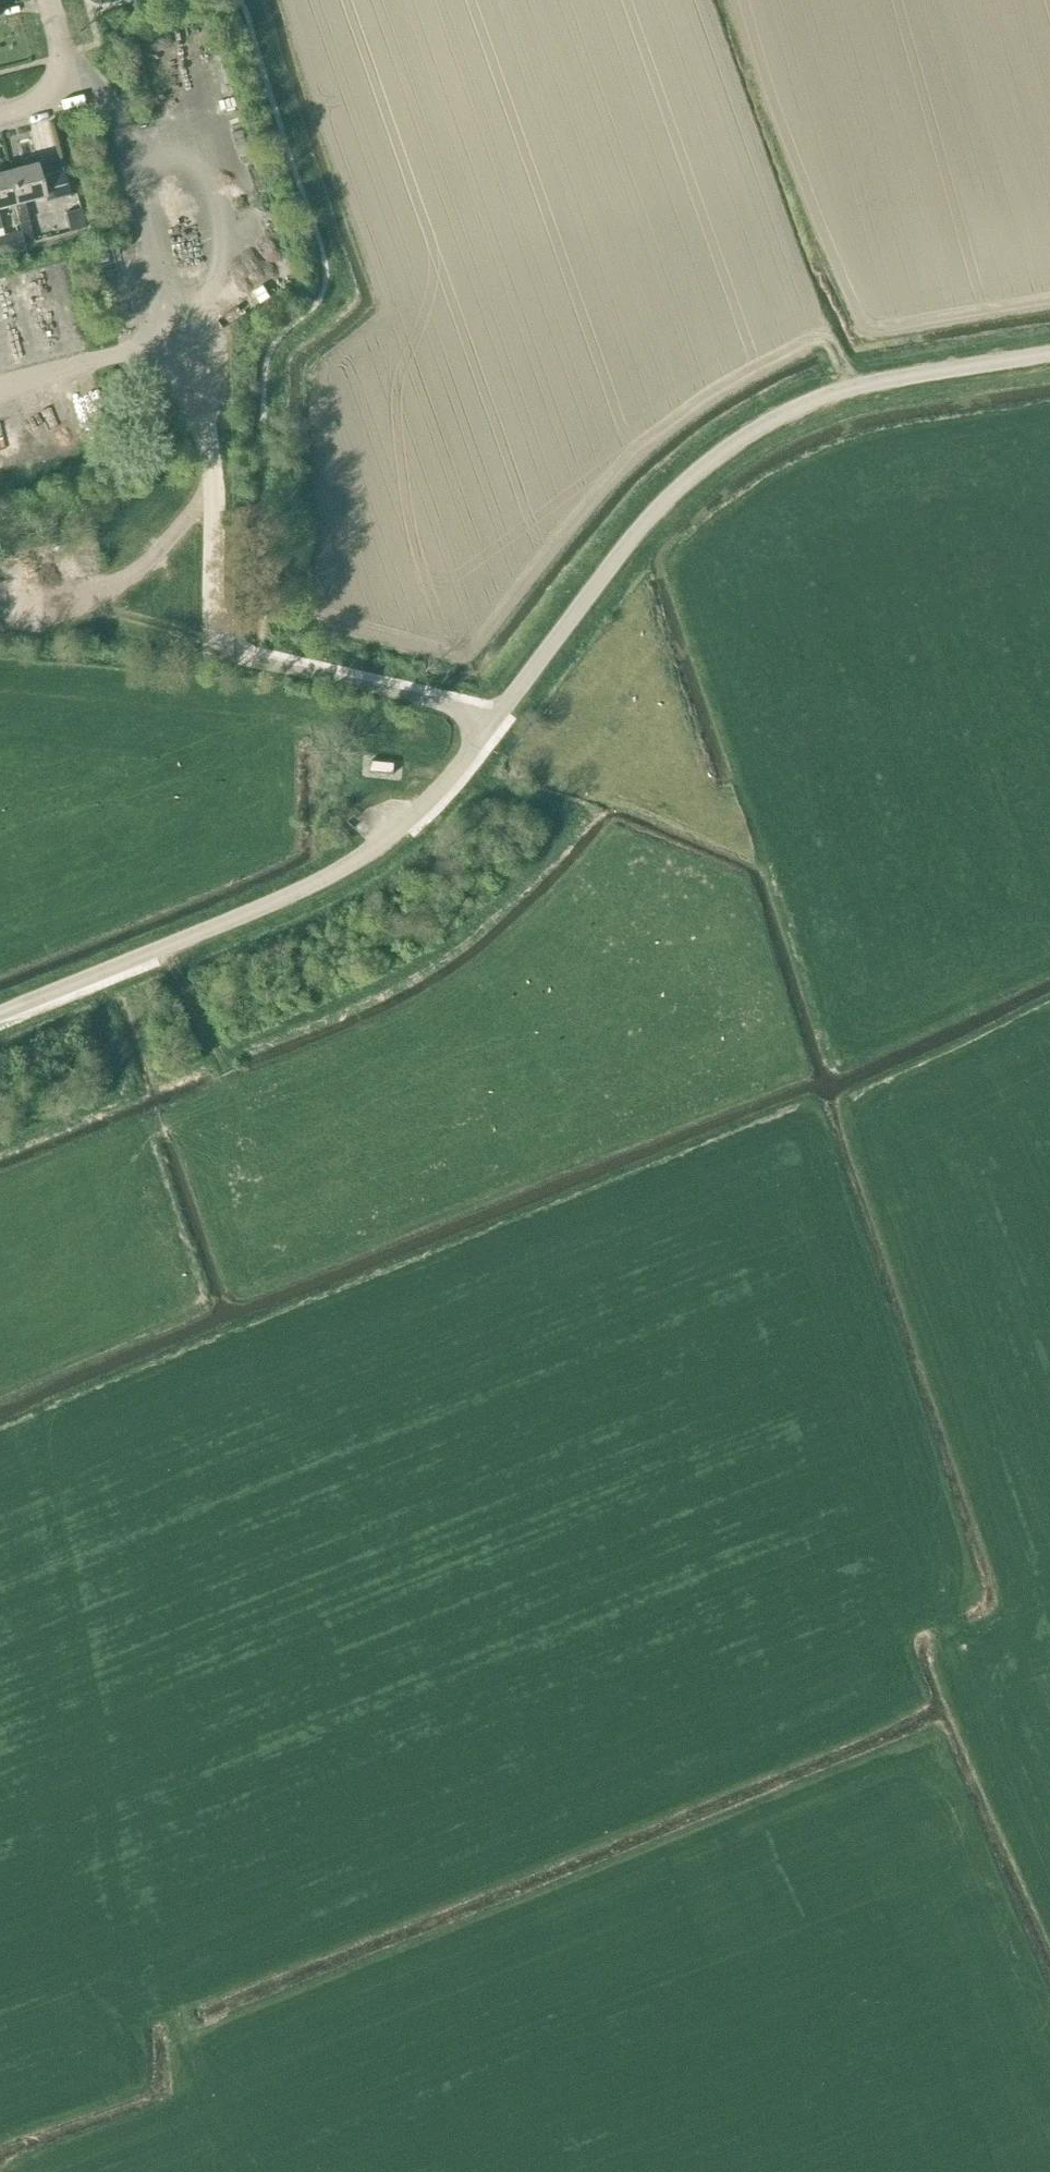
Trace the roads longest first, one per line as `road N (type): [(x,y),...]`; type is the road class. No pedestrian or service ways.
road 1 (unclassified): [(0,1013),(283,899),(390,833),(452,774),(637,529),(741,438),(806,403),(879,380),(1049,352)]
road 2 (residential): [(0,117),(48,96),(65,68),(51,0)]

